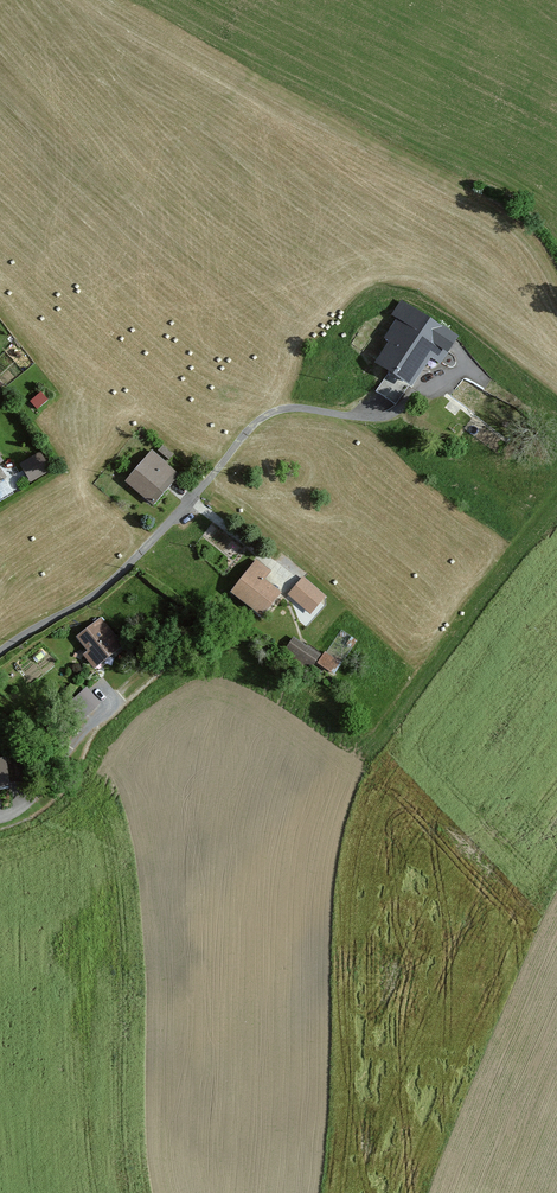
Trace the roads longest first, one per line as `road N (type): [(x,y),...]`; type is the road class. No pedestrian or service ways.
road 1 (residential): [(0,653),(124,570),(270,413),(343,416)]

